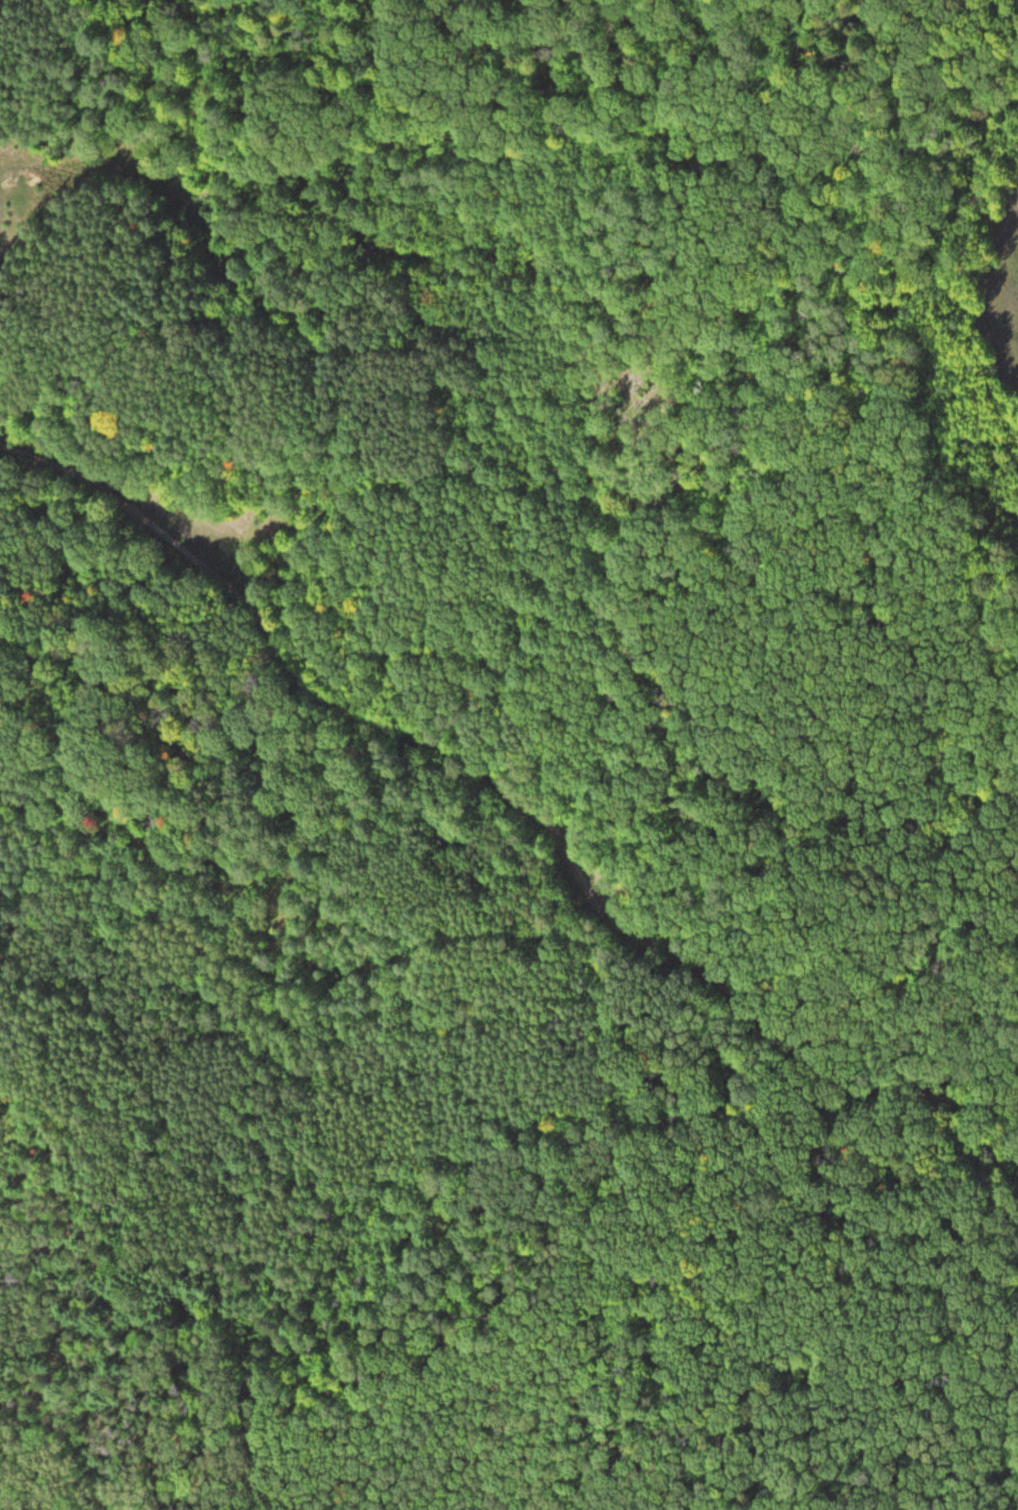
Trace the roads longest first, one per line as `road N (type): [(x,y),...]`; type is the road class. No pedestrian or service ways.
road 1 (track): [(1017,1109),(622,936),(563,844),(417,736),(312,691),(237,595),(91,482),(0,454)]

